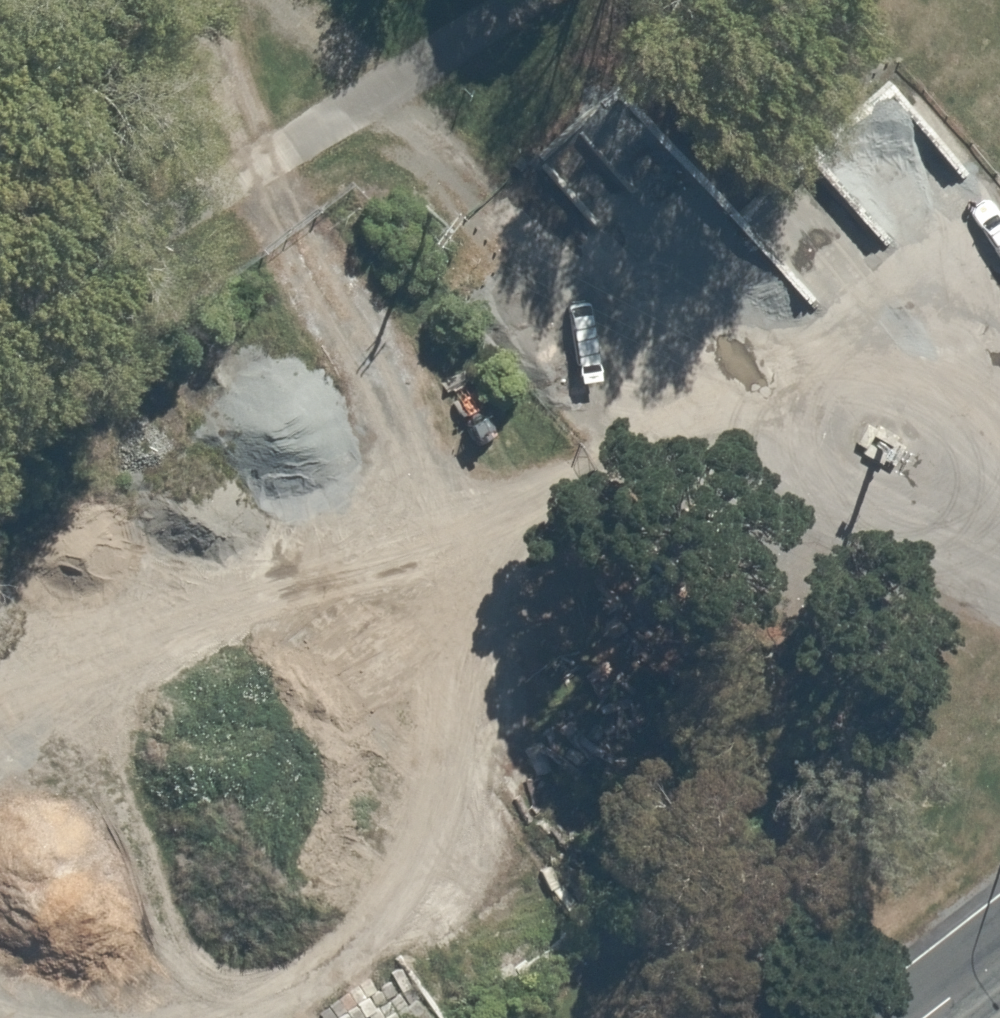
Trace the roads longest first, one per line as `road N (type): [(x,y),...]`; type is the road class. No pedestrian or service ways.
road 1 (track): [(272,0),(399,94),(538,251),(999,593)]
road 2 (track): [(194,0),(275,167),(489,546)]
road 3 (track): [(489,546),(496,781),(415,949),(304,1017)]
road 4 (track): [(82,693),(489,546)]
road 5 (track): [(489,546),(820,454)]

